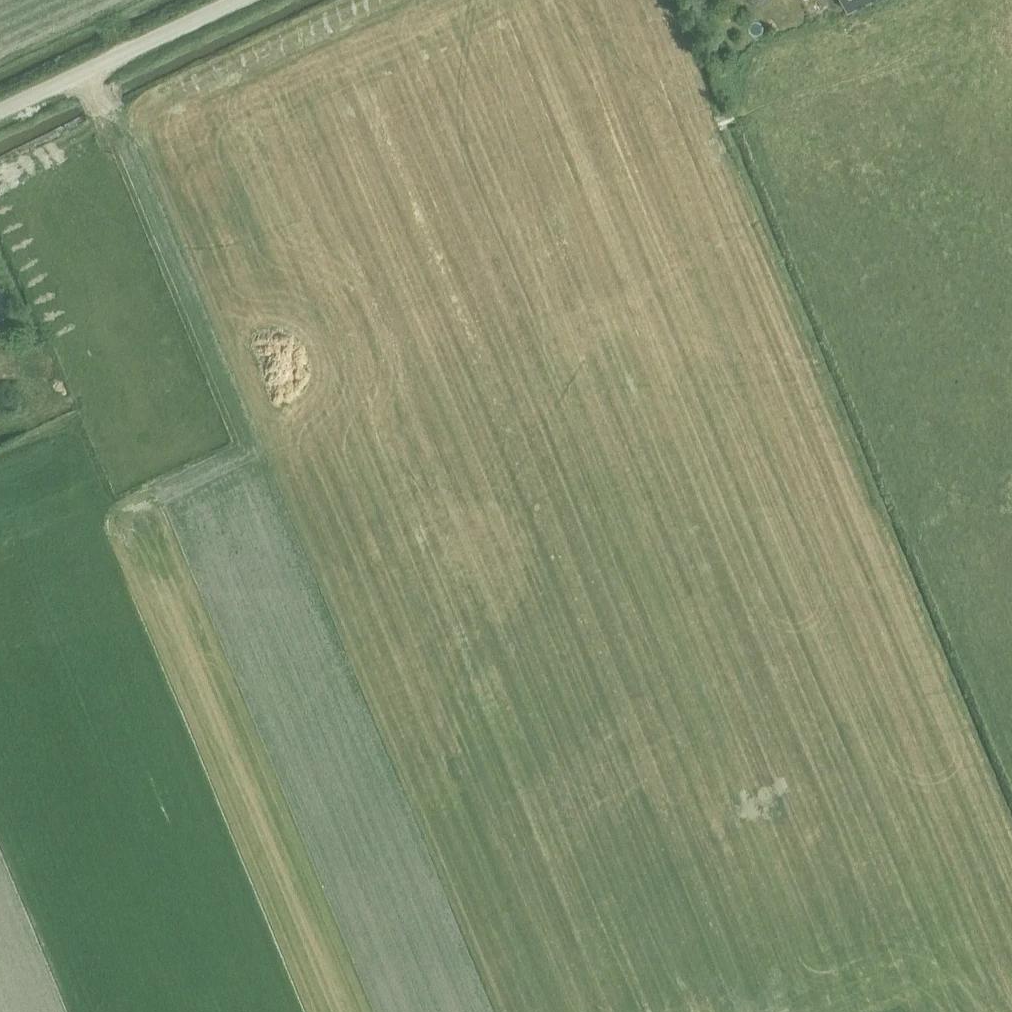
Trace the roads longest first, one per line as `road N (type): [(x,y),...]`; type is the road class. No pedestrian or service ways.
road 1 (unclassified): [(0,111),(237,0)]

